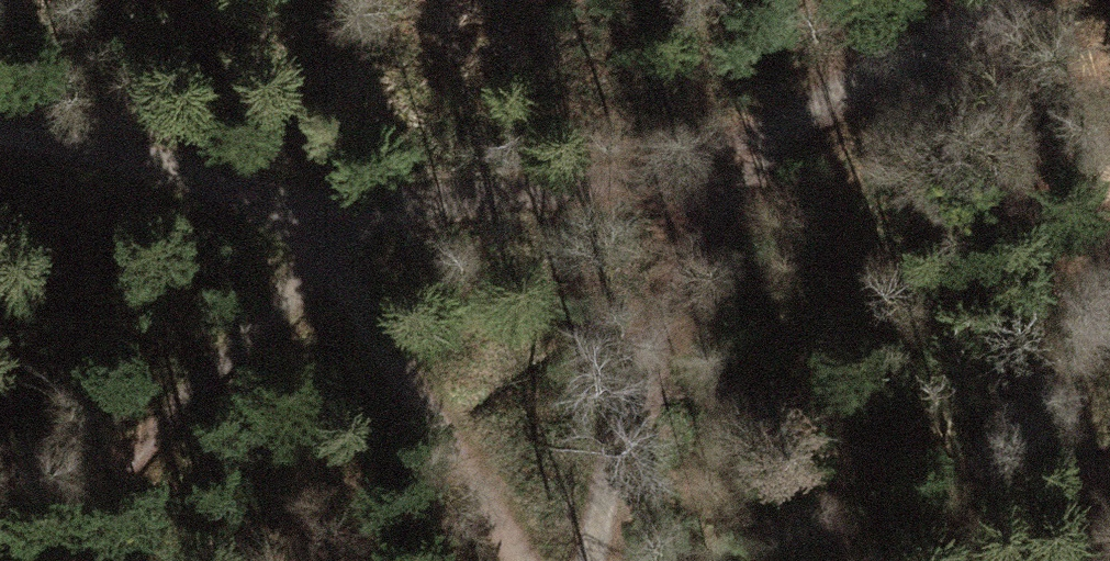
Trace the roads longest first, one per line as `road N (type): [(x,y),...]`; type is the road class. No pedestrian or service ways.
road 1 (track): [(1017,0),(751,154),(534,193),(334,205),(289,287),(50,560)]
road 2 (track): [(522,560),(366,302),(334,205),(0,132)]
road 3 (track): [(751,154),(667,293),(615,432),(582,560)]
road 4 (track): [(1109,290),(984,169),(937,43)]

